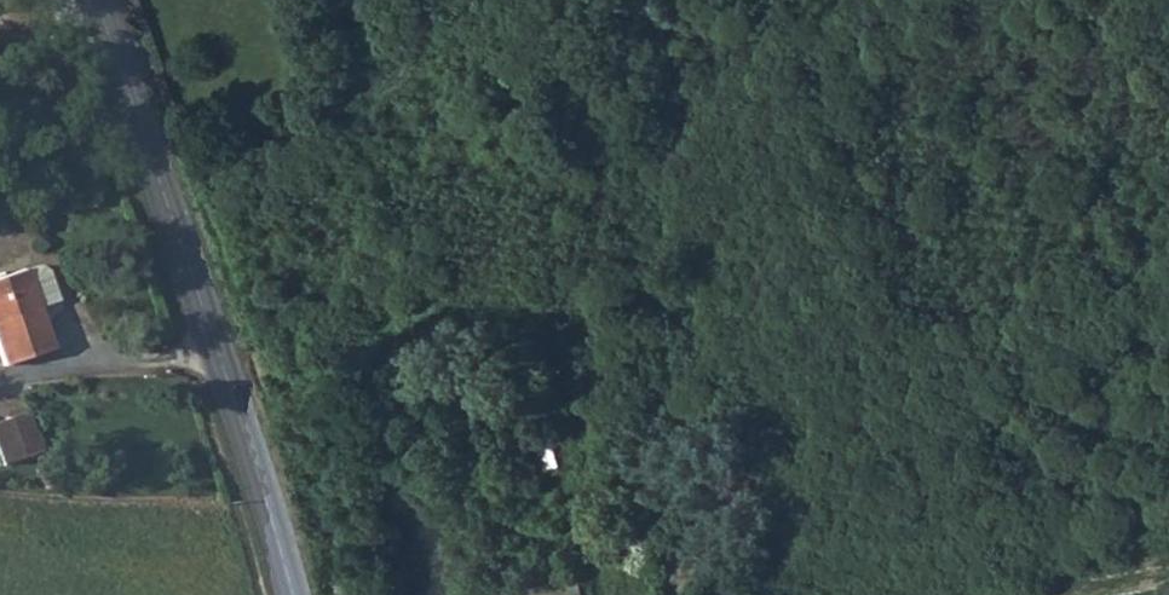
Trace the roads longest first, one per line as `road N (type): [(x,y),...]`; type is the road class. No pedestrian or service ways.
road 1 (tertiary): [(98,0),(264,484),(293,594)]

